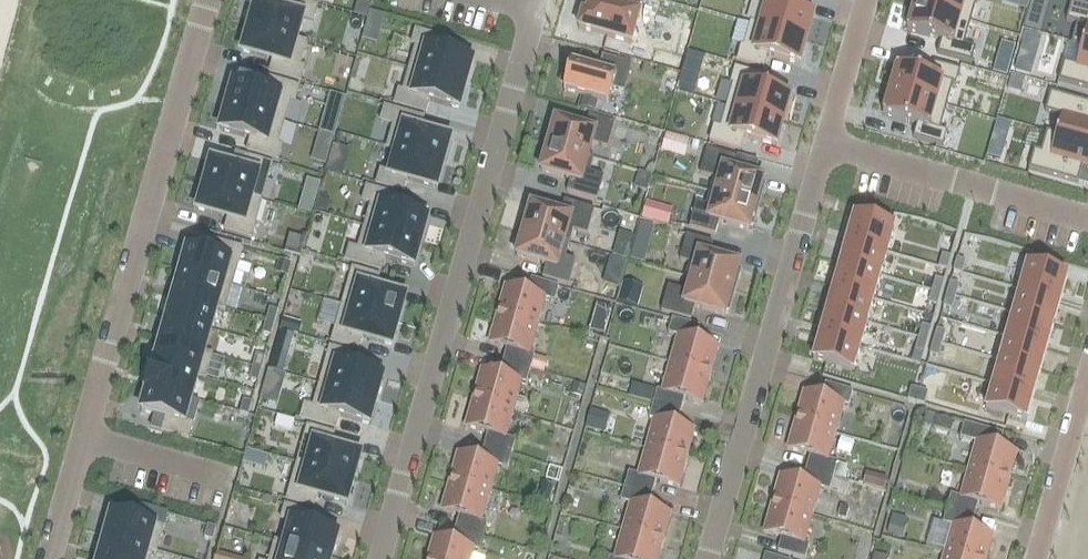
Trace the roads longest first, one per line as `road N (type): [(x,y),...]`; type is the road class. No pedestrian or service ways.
road 1 (residential): [(380,558),(539,0)]
road 2 (residential): [(707,558),(866,0)]
road 3 (residential): [(50,558),(209,0)]
road 4 (residential): [(1036,558),(1087,377)]

